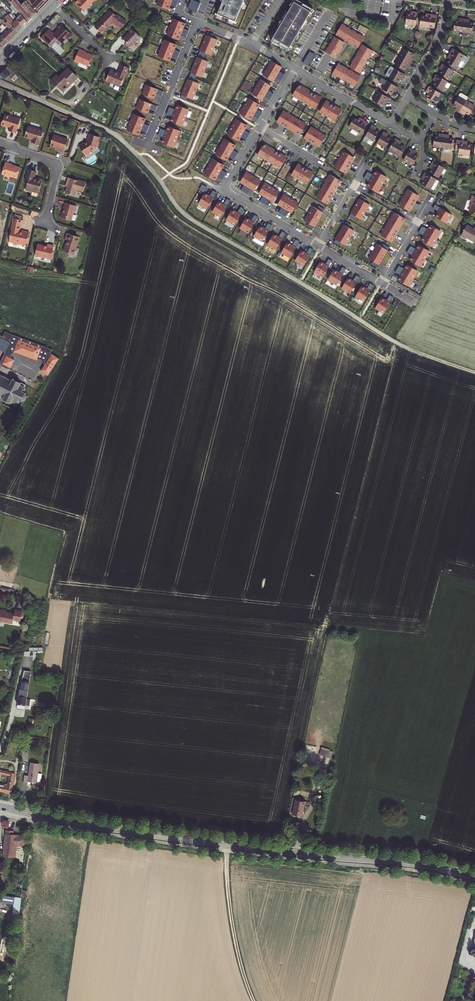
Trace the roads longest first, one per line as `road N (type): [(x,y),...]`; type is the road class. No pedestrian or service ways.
road 1 (track): [(474,373),(402,345),(191,219),(105,128),(0,81)]
road 2 (primary): [(0,807),(474,877)]
road 3 (residential): [(318,245),(228,191),(261,128)]
road 4 (track): [(226,844),(232,924),(253,1000)]
road 5 (residential): [(200,22),(145,144)]
road 6 (residential): [(0,141),(55,164),(45,223)]

